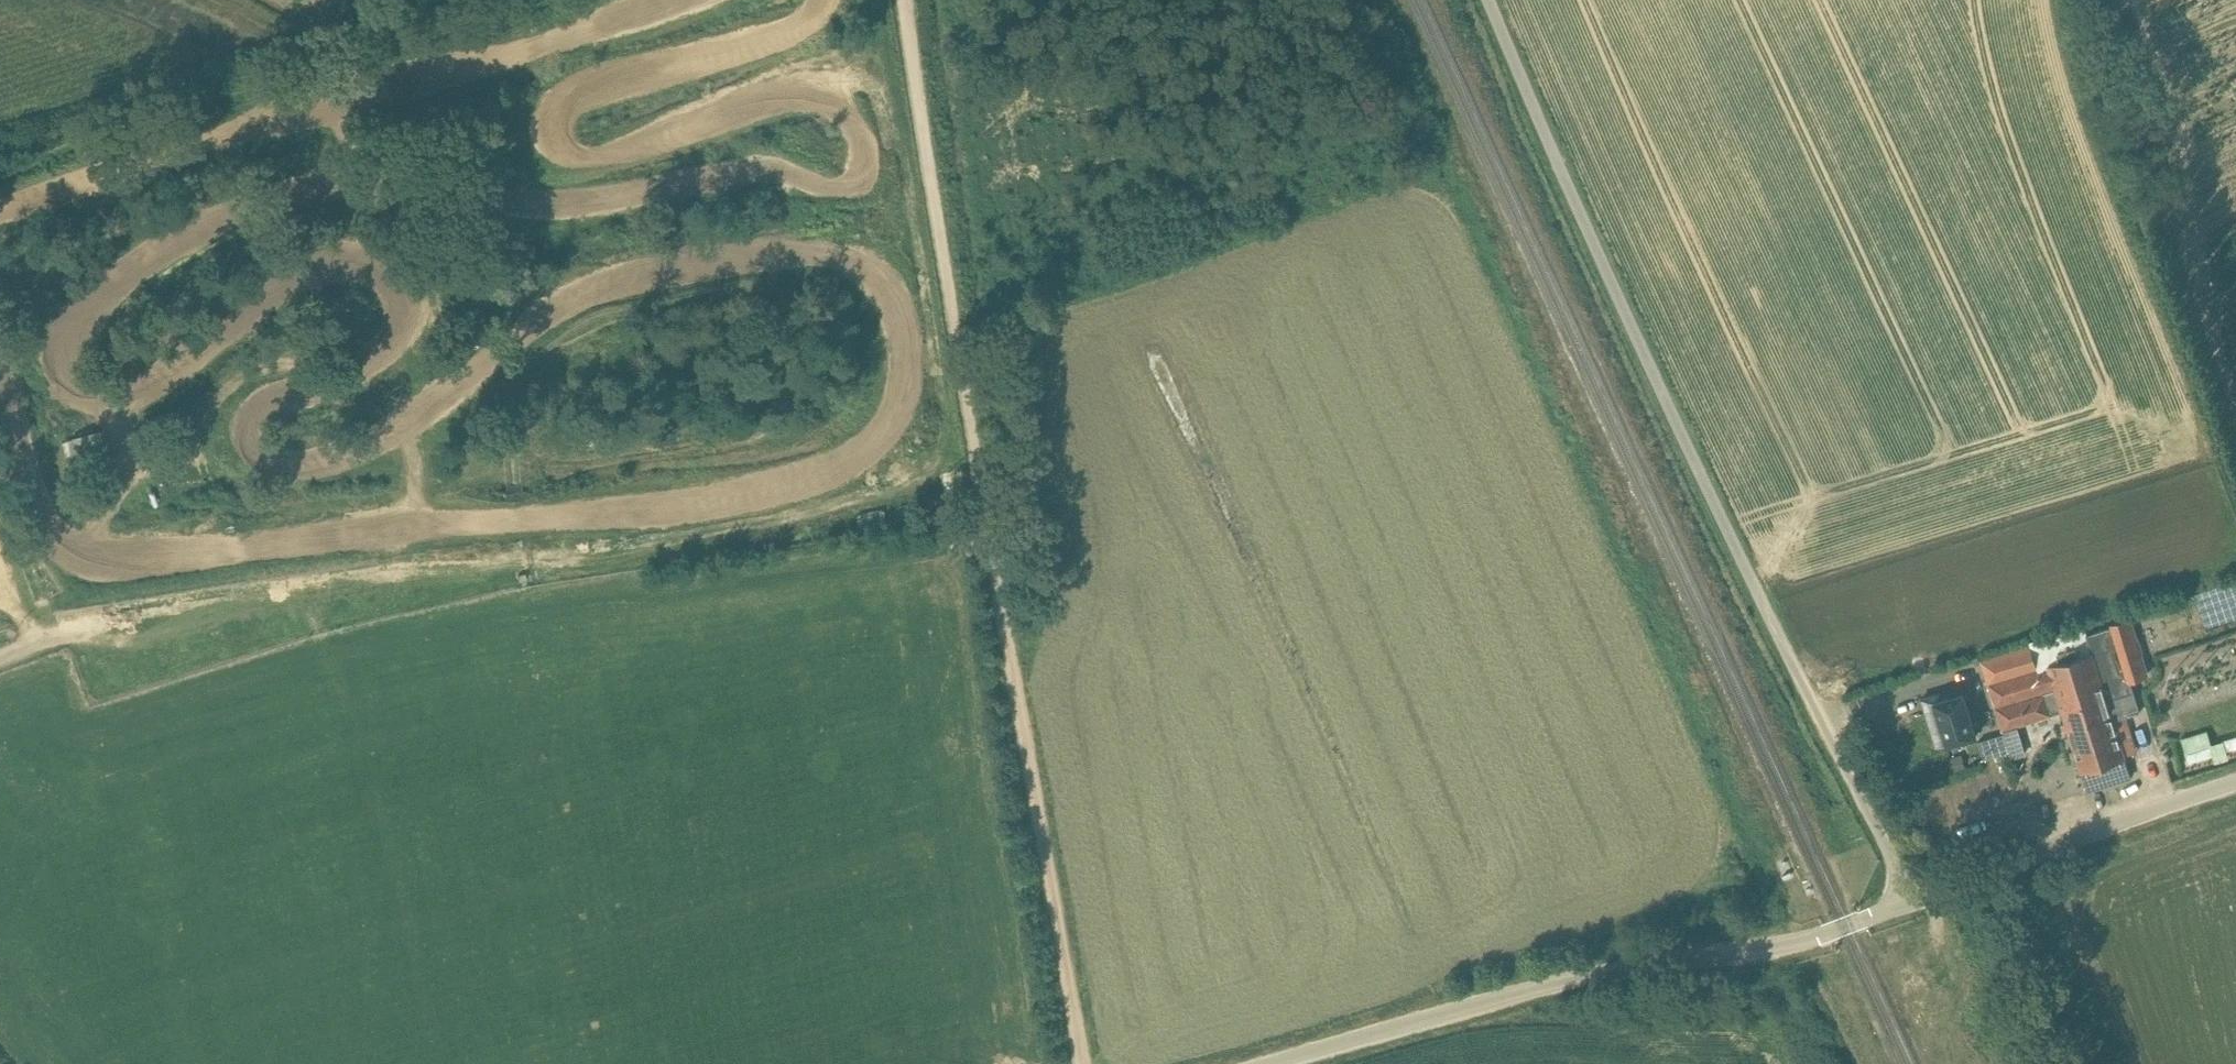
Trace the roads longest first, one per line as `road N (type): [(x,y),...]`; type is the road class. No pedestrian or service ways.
road 1 (track): [(921,0),(1076,1063)]
road 2 (unclassified): [(1916,898),(1492,0)]
road 3 (unclassified): [(1293,1063),(1560,986),(1816,938),(1916,898)]
road 4 (unclassified): [(1916,898),(2235,788)]

